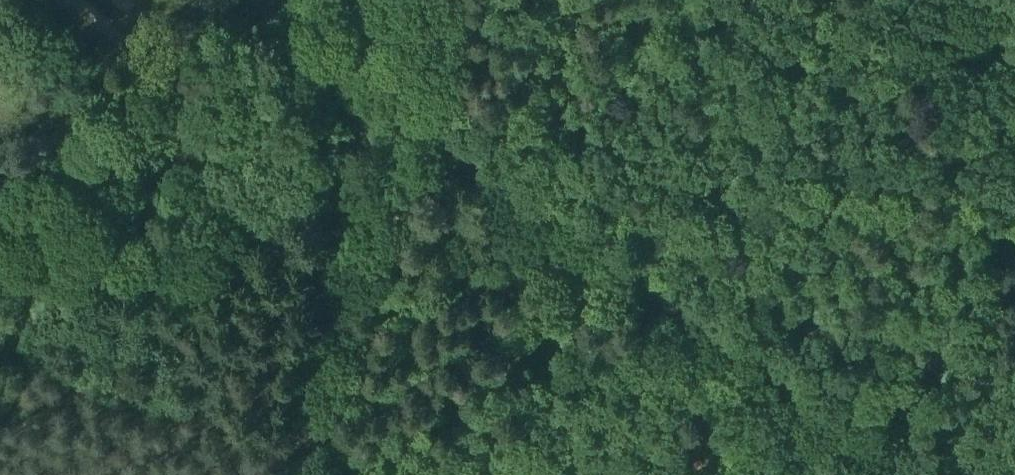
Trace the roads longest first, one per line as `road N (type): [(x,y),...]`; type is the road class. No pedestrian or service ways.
road 1 (track): [(918,474),(388,94),(358,85)]
road 2 (track): [(302,474),(358,85)]
road 3 (track): [(77,0),(166,91),(217,107),(331,82),(358,85)]
road 4 (track): [(923,474),(1014,347)]

